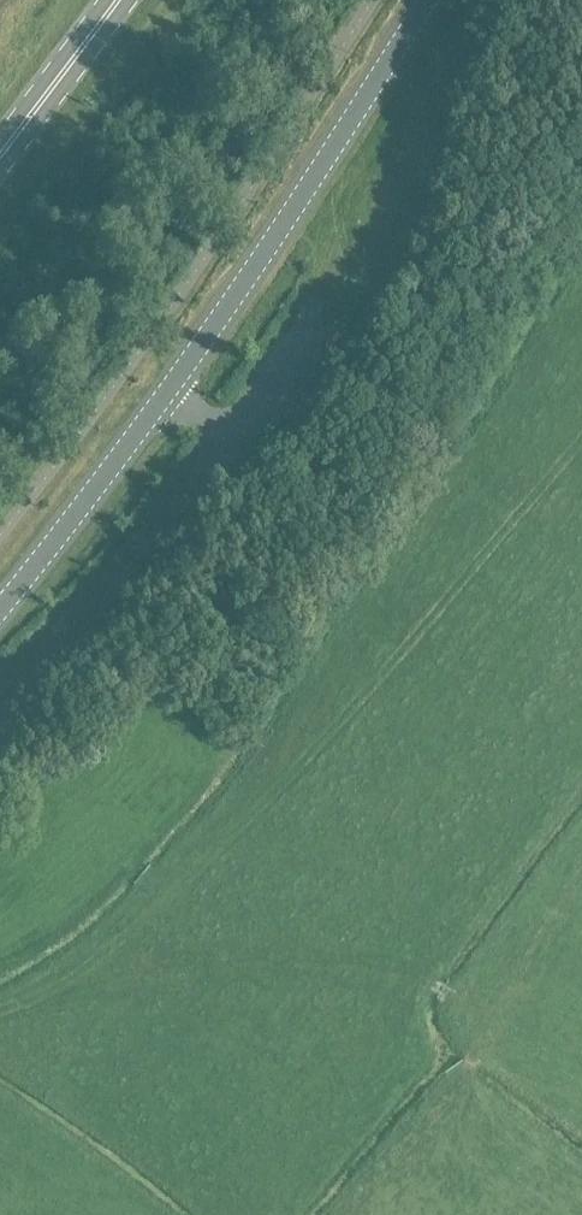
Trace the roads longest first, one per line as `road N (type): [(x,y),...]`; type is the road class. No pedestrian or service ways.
road 1 (tertiary): [(0,606),(226,309),(430,0)]
road 2 (primary): [(112,0),(0,147)]

